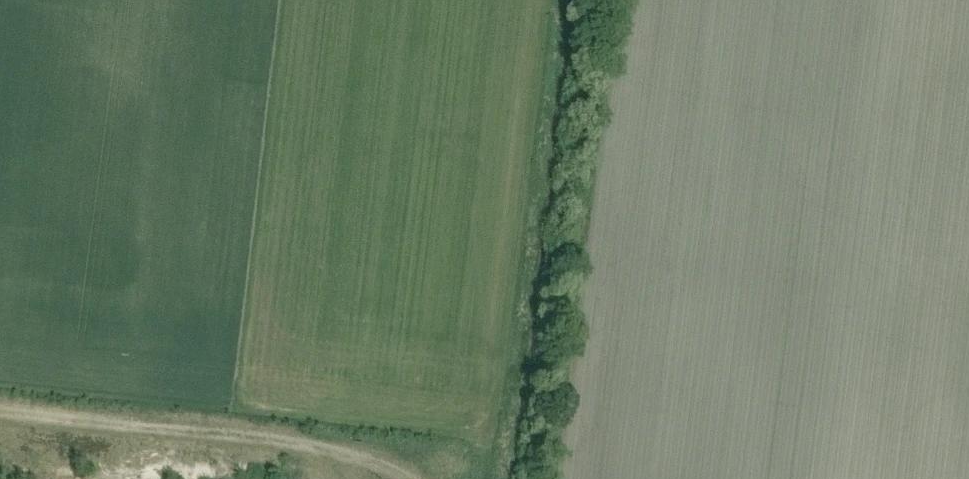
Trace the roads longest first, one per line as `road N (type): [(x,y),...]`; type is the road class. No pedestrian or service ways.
road 1 (track): [(0,415),(277,443),(344,478)]

